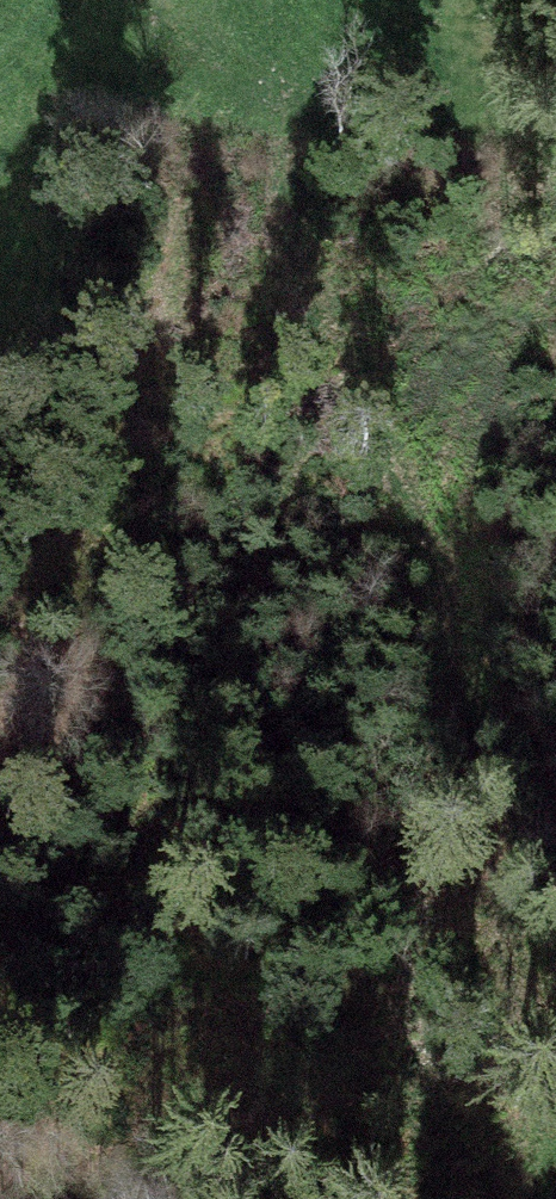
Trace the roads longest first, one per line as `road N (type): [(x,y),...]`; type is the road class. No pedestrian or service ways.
road 1 (track): [(300,156),(434,589),(555,1173)]
road 2 (track): [(555,130),(300,156),(212,219),(0,790)]

